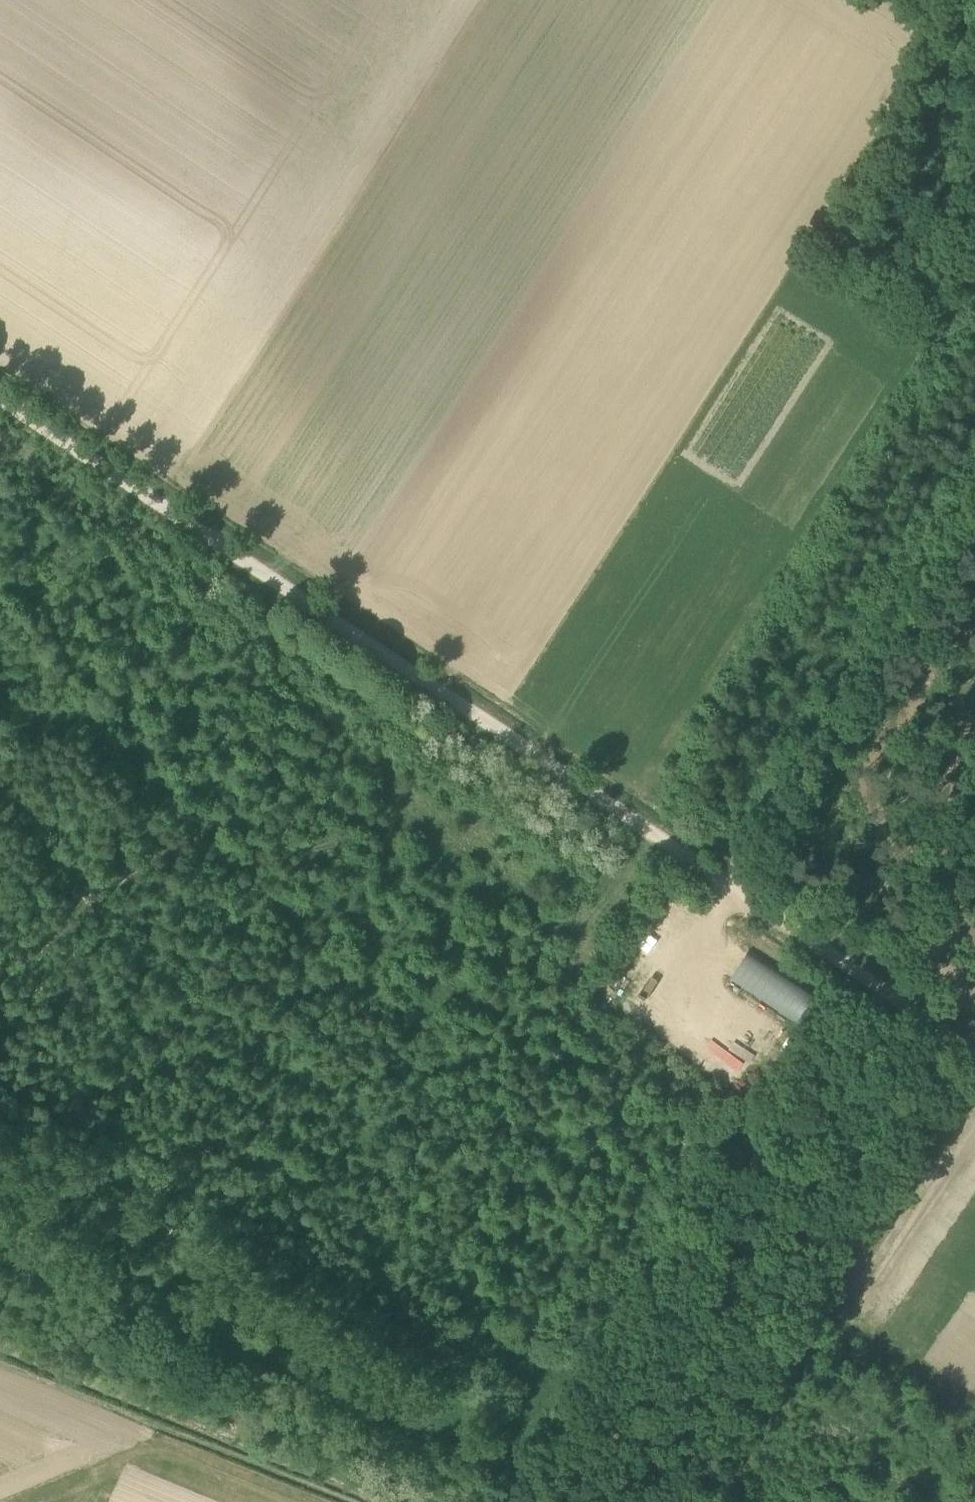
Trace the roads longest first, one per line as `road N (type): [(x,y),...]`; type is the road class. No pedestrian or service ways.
road 1 (track): [(0,401),(974,1053)]

